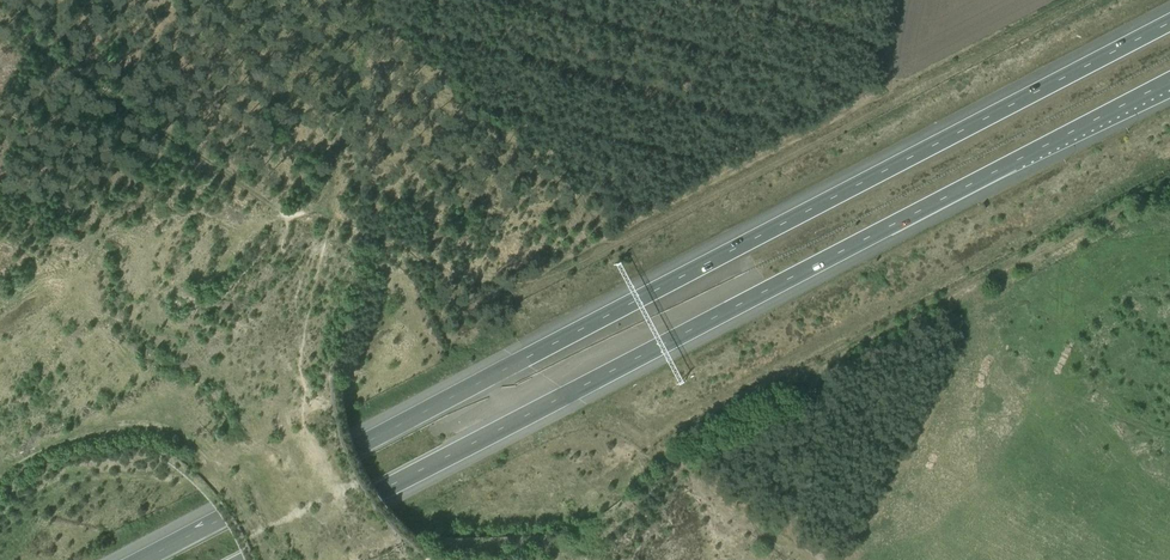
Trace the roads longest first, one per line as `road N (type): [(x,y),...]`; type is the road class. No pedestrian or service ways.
road 1 (motorway): [(1169,20),(134,559)]
road 2 (motorway): [(249,559),(1169,80)]
road 3 (track): [(1169,185),(838,361),(812,413),(791,534),(831,559)]

